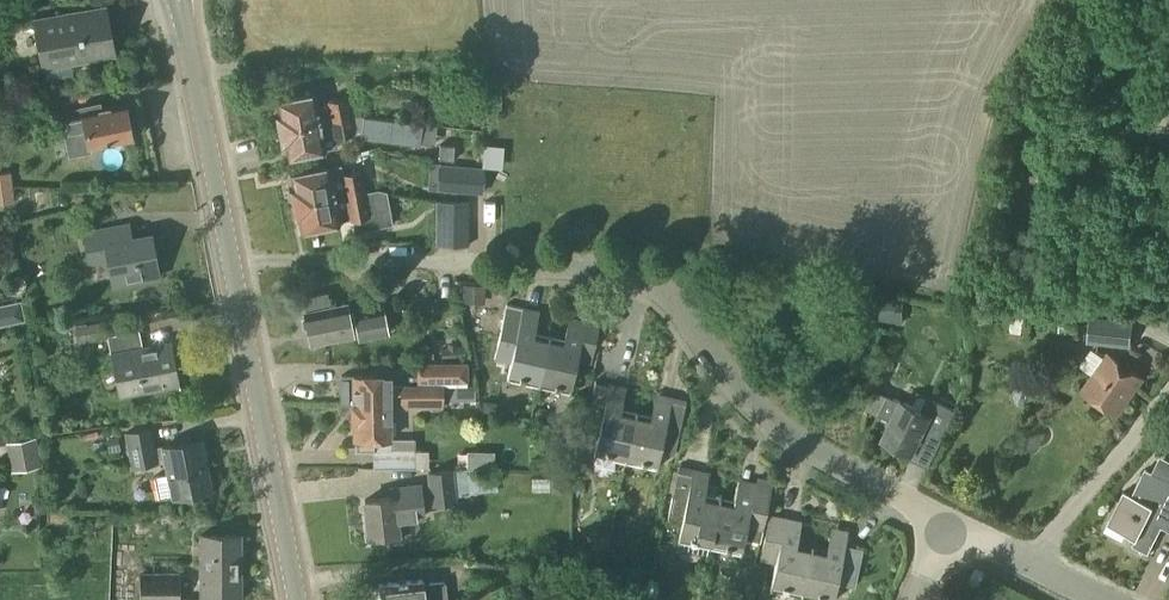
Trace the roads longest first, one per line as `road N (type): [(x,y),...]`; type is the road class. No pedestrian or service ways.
road 1 (secondary): [(299,599),(192,53)]
road 2 (residential): [(945,524),(775,424),(655,288),(619,272),(515,266)]
road 3 (residential): [(1036,564),(1168,388)]
road 4 (track): [(1168,153),(1106,0)]

